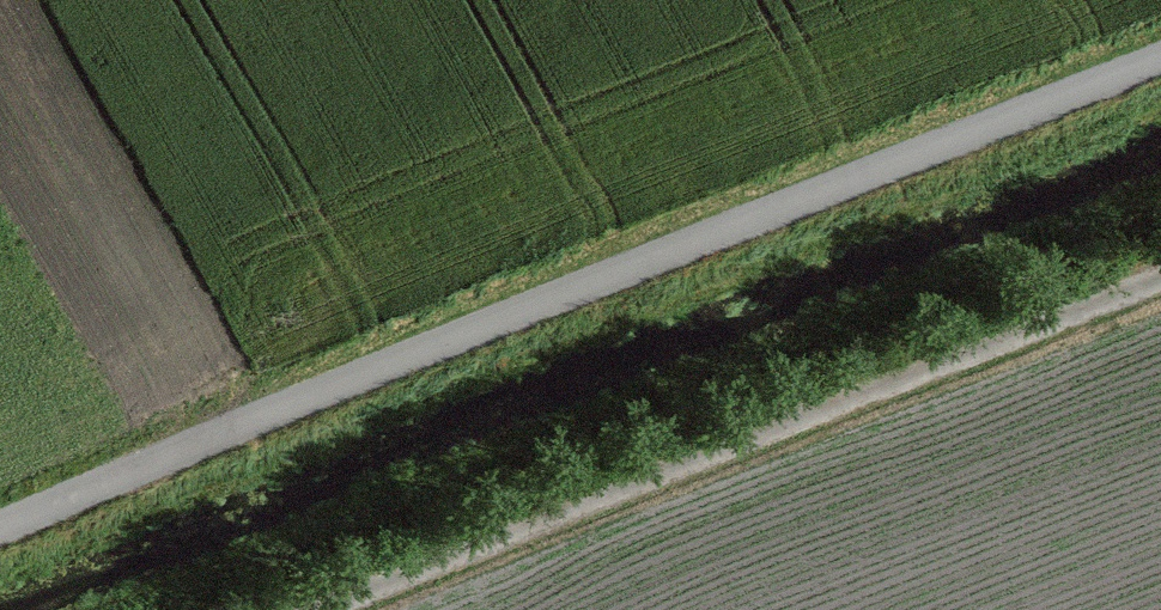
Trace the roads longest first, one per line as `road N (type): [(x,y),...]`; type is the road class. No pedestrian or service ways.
road 1 (track): [(0,533),(331,390),(1160,61)]
road 2 (track): [(1160,279),(328,609)]

